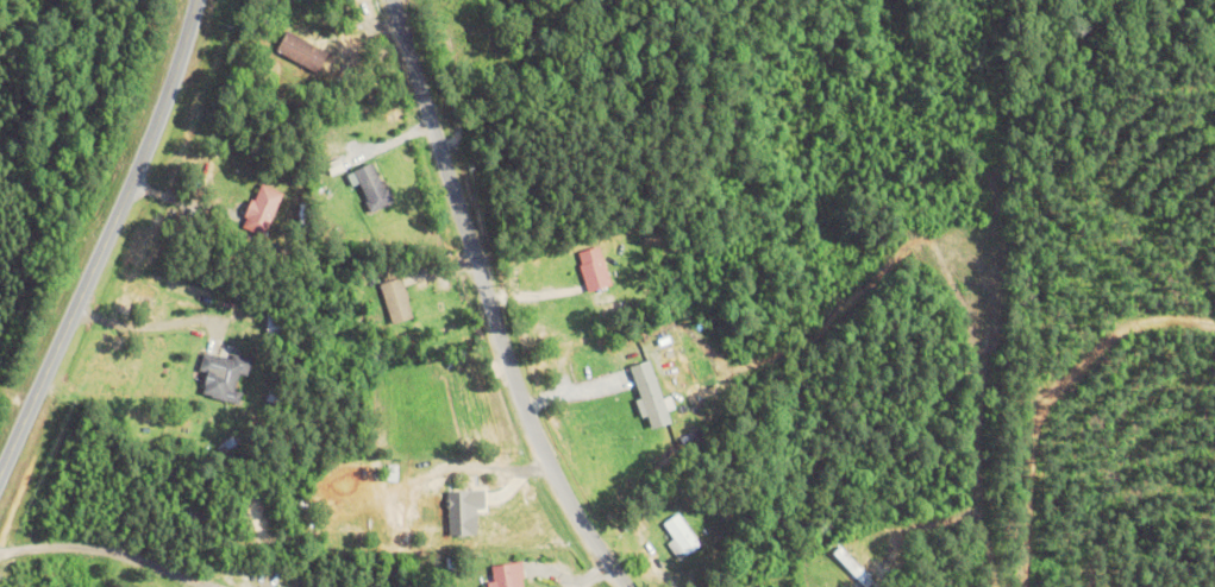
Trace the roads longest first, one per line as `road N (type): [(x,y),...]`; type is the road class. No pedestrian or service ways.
road 1 (tertiary): [(629,586),(562,491),(521,403),(392,0)]
road 2 (secondary): [(0,467),(149,138),(194,0)]

